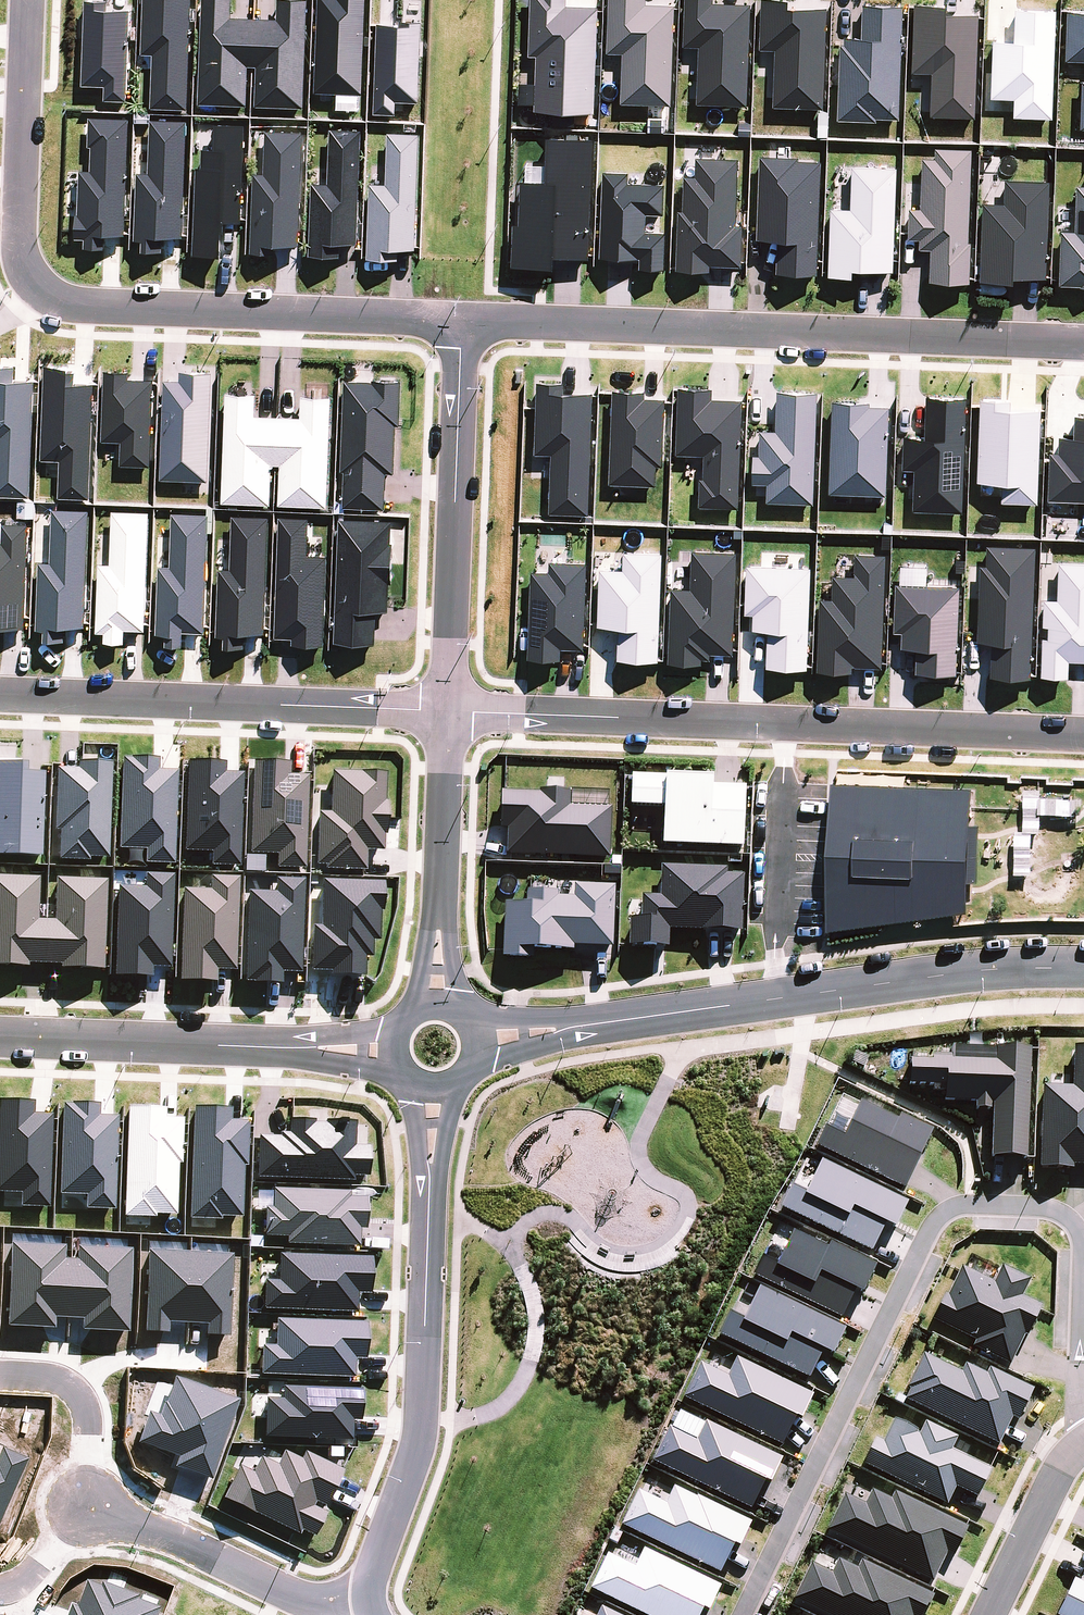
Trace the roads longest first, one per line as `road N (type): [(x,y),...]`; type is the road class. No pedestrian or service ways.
road 1 (residential): [(743,1614),(925,1243),(952,1210),(1056,1211),(1079,1233),(1083,1407)]
road 2 (residential): [(462,322),(53,298),(31,279),(17,227),(28,0)]
road 3 (residential): [(447,712),(1083,738)]
road 4 (residential): [(462,322),(1083,344)]
road 5 (residential): [(1083,969),(996,968),(477,1043)]
road 6 (residential): [(434,1088),(420,1420),(414,1456),(364,1581),(367,1607)]
road 7 (residential): [(0,695),(447,712)]
road 8 (residential): [(394,1053),(0,1038)]
road 9 (residential): [(447,712),(462,322)]
road 10 (residential): [(367,1607),(313,1604),(89,1506)]
road 11 (residential): [(437,1004),(447,712)]
road 12 (residential): [(988,1614),(1070,1448),(1083,1441)]
road 13 (residential): [(89,1506),(38,1561),(0,1587)]

